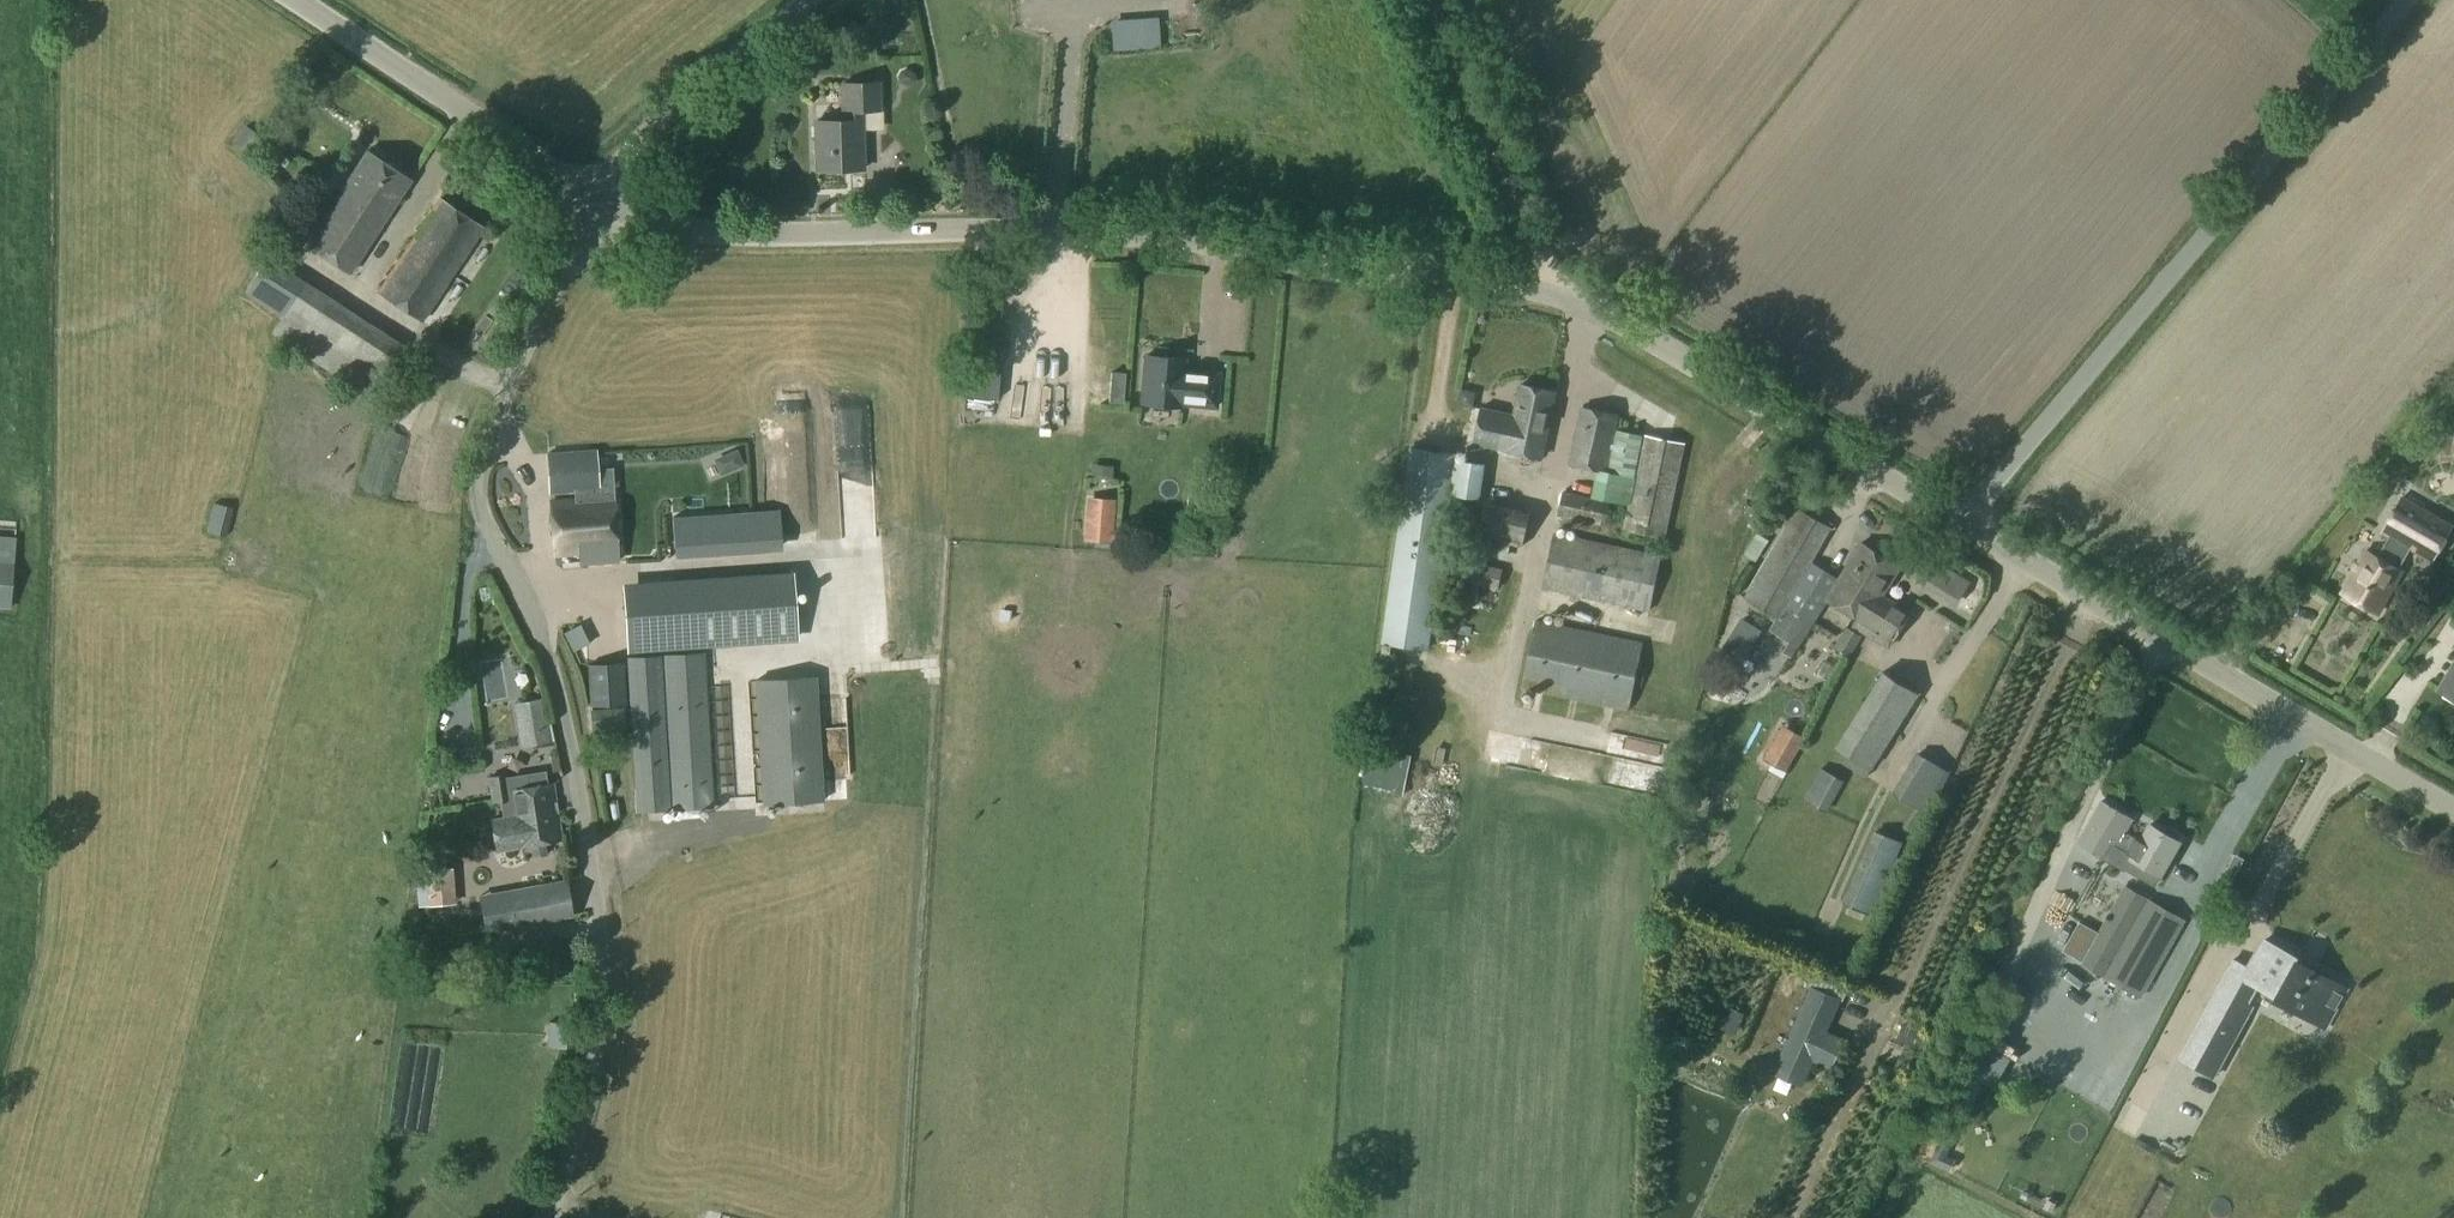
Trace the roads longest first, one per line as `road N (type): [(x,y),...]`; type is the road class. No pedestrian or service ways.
road 1 (unclassified): [(1969,525),(1610,323),(1487,276),(1209,244),(1021,234),(702,235),(595,206)]
road 2 (unclassified): [(540,1217),(576,1138),(597,1029),(596,923),(584,818),(545,654),(488,542),(477,491),(482,455),(595,206)]
road 3 (unclassified): [(1969,525),(2416,0)]
road 4 (unclassified): [(2453,811),(1969,525)]
road 5 (unclassified): [(595,206),(283,0)]
road 6 (track): [(1429,0),(1553,295)]
road 7 (unclassified): [(595,206),(663,112),(814,0)]

